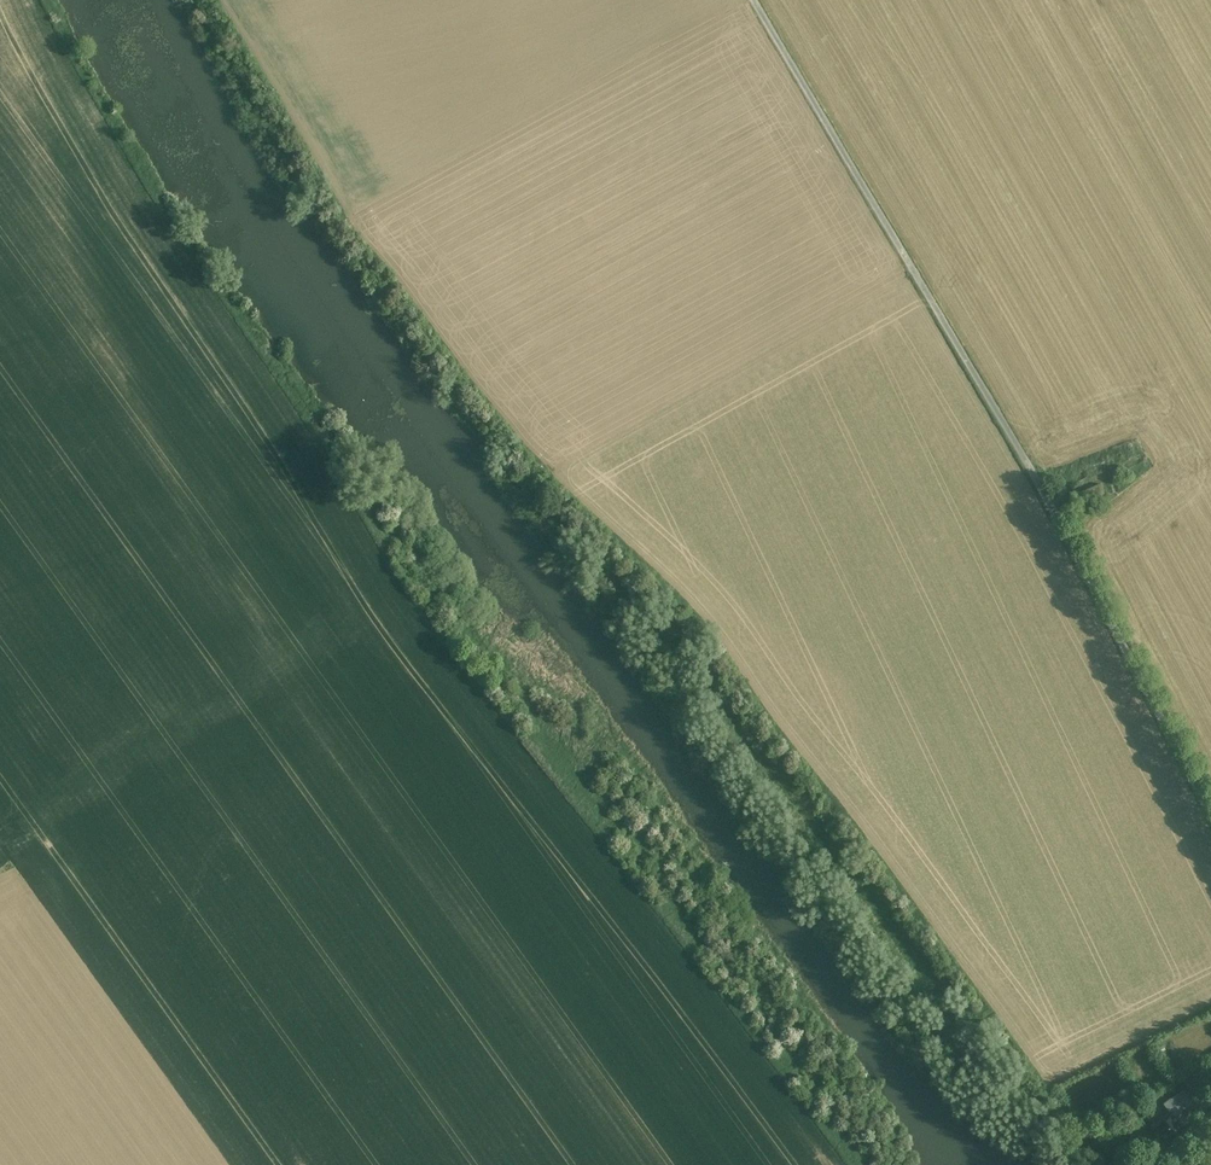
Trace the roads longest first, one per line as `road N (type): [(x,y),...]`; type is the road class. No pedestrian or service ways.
road 1 (track): [(1210,811),(1048,497),(752,0)]

